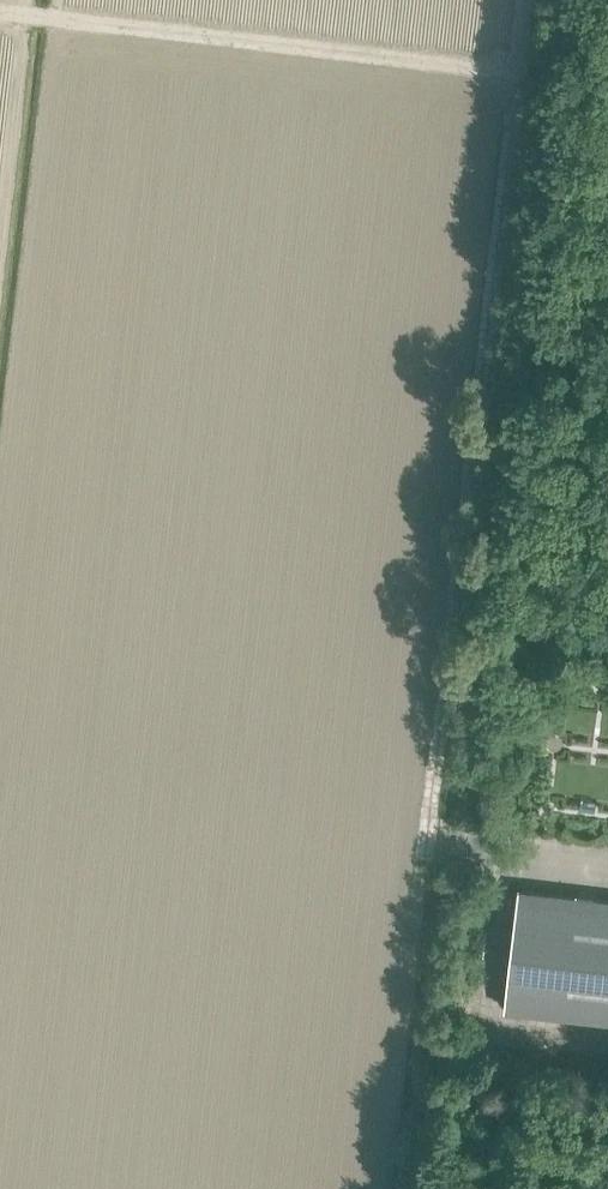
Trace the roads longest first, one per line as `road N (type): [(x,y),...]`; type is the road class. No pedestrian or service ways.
road 1 (track): [(510,70),(0,10)]

